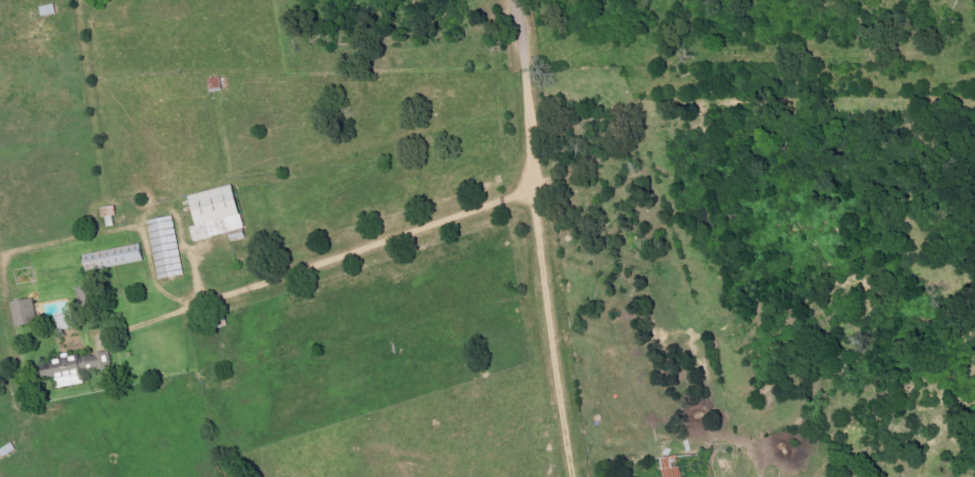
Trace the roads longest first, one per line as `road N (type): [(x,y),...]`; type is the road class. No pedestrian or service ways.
road 1 (residential): [(39,476),(114,341),(251,267),(402,235),(528,192),(548,212),(584,476)]
road 2 (residential): [(528,192),(510,0)]

